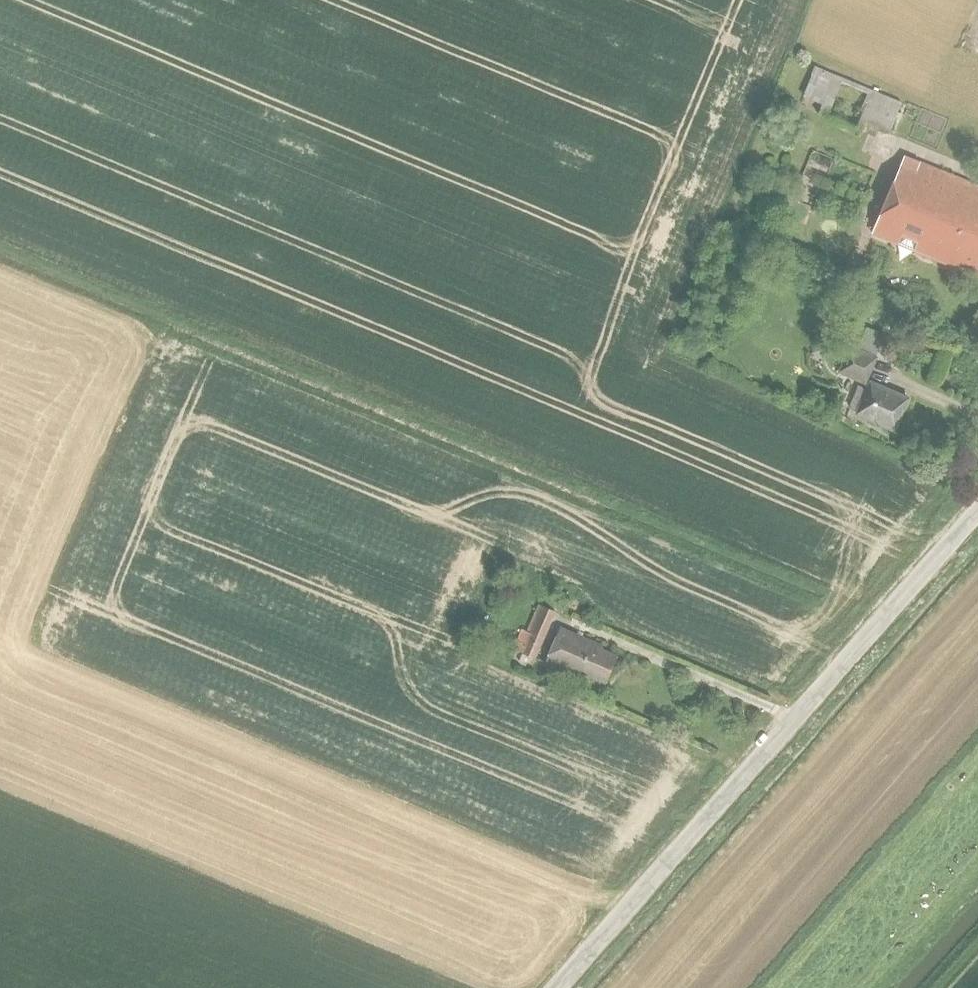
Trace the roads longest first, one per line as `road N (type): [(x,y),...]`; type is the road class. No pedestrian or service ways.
road 1 (tertiary): [(977,514),(557,987)]

